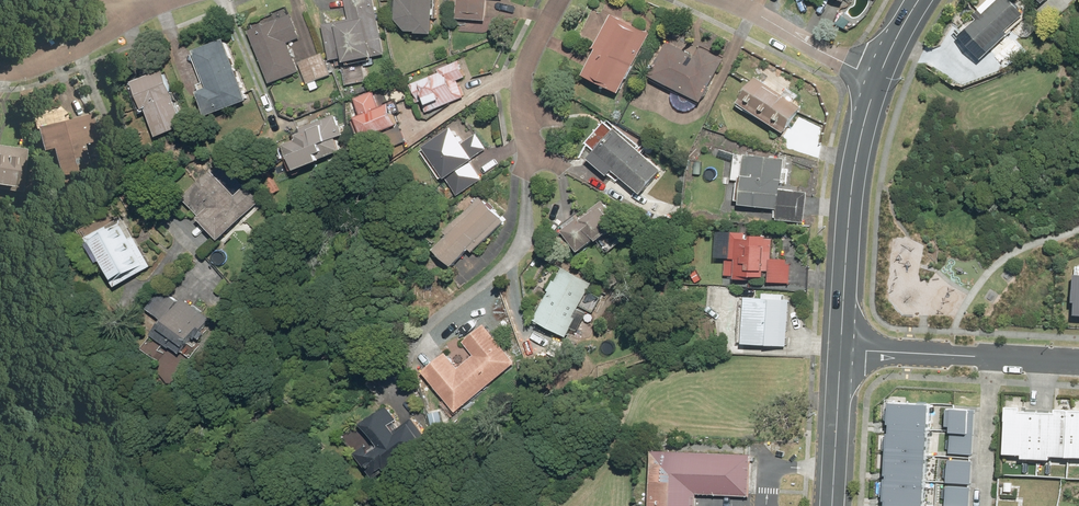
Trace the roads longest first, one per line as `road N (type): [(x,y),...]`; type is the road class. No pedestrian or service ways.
road 1 (tertiary): [(875,85),(849,208),(840,342)]
road 2 (residential): [(875,85),(720,0)]
road 3 (tertiary): [(840,342),(833,505)]
road 4 (residential): [(538,147),(525,122),(524,72),(557,0)]
road 5 (residential): [(980,505),(989,350)]
road 6 (residential): [(840,342),(989,350)]
road 7 (residential): [(131,12),(37,68),(0,71)]

